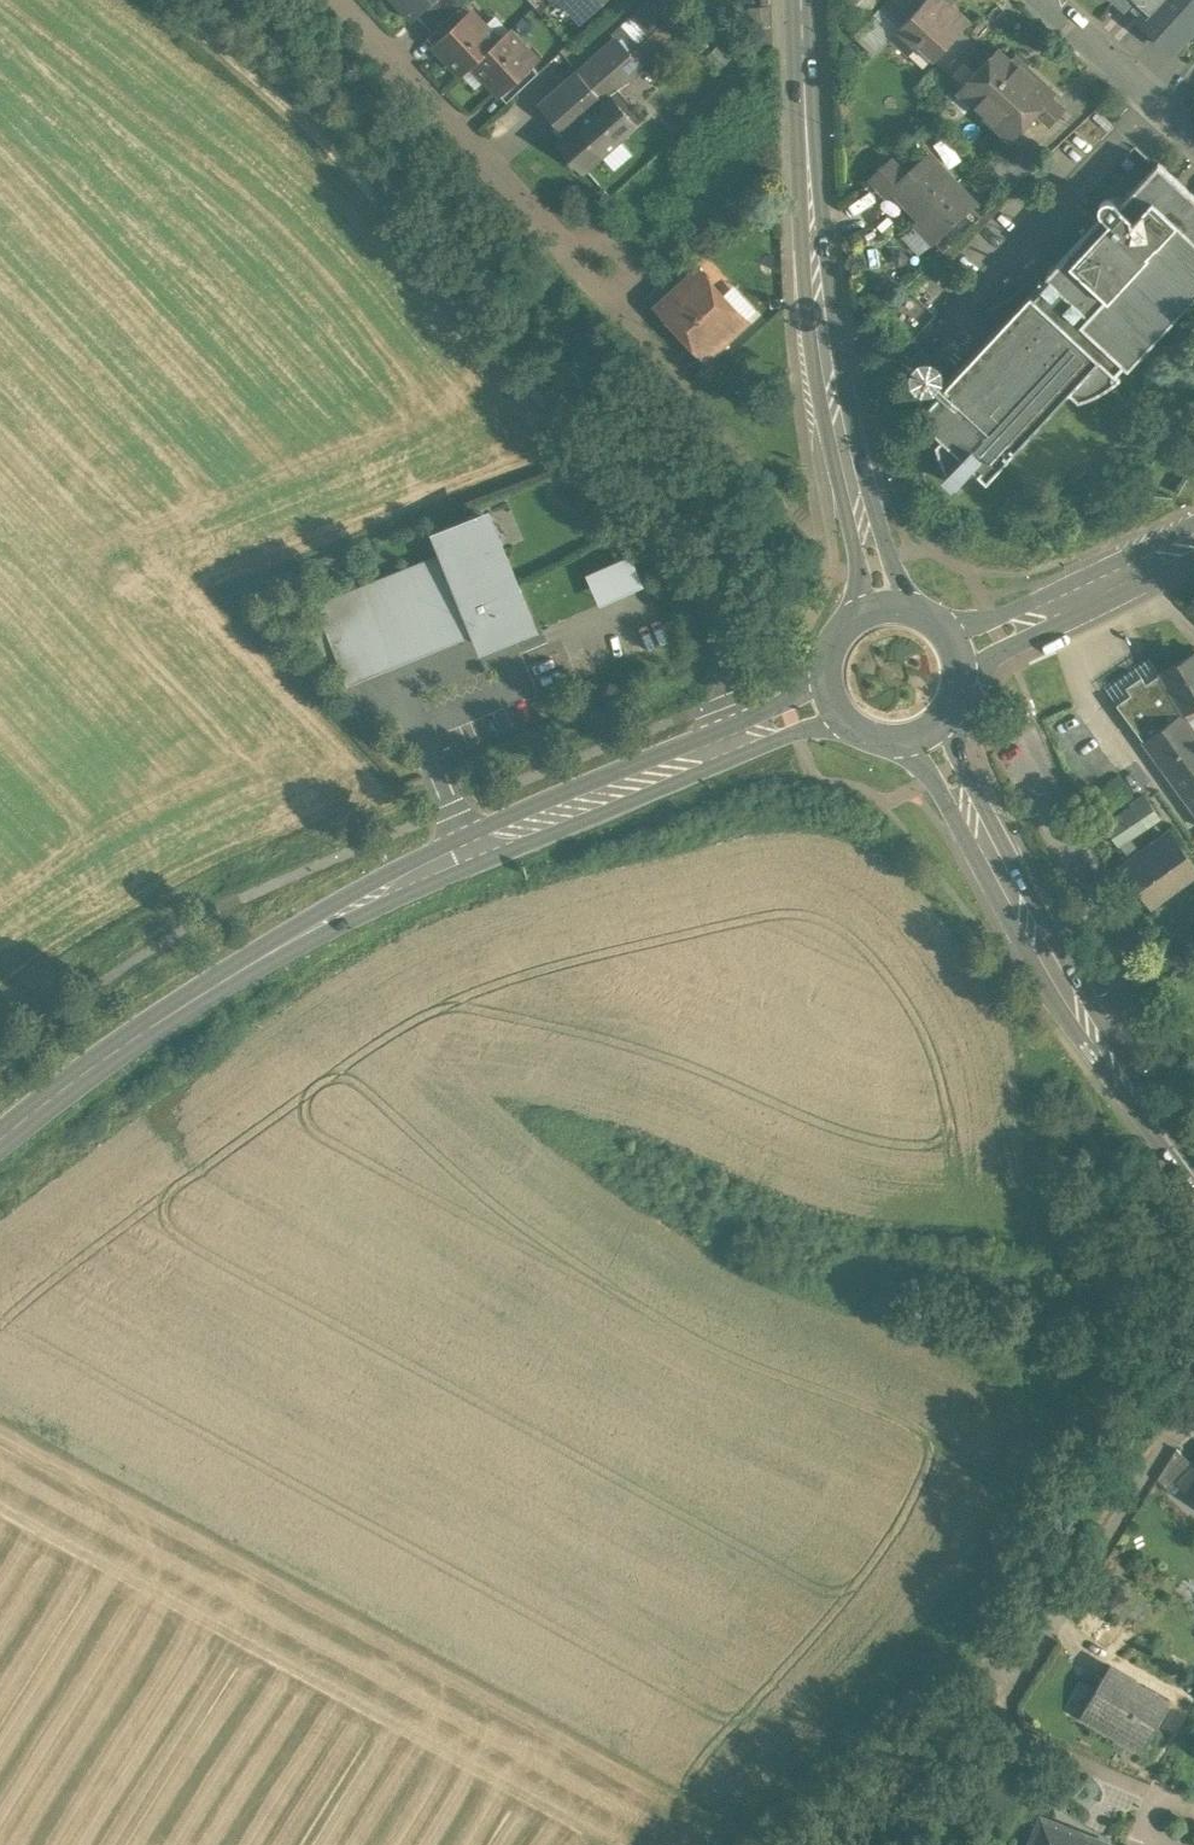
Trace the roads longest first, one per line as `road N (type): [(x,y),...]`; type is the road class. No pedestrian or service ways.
road 1 (secondary): [(829,702),(597,798),(322,926),(239,972),(0,1140)]
road 2 (track): [(159,0),(293,108),(350,167),(779,682)]
road 3 (secondary): [(803,0),(825,379),(882,612)]
road 4 (secondary): [(931,731),(1040,945),(1103,1050),(1193,1174)]
road 5 (residential): [(1193,1417),(1149,1466),(1080,1571),(993,1730)]
road 6 (residential): [(331,0),(571,253)]
road 7 (residential): [(952,654),(1193,537)]
road 8 (residential): [(620,310),(763,470)]
road 9 (residential): [(1193,143),(1040,0)]
road 10 (residential): [(993,1730),(1156,1796)]
road 11 (track): [(704,592),(720,632),(735,741)]
road 12 (residential): [(620,310),(642,287),(638,257),(608,237),(571,253)]
road 13 (secondary): [(829,702),(840,720),(873,741),(893,744),(931,731)]
road 14 (secondary): [(882,612),(834,644),(825,683),(829,702)]

